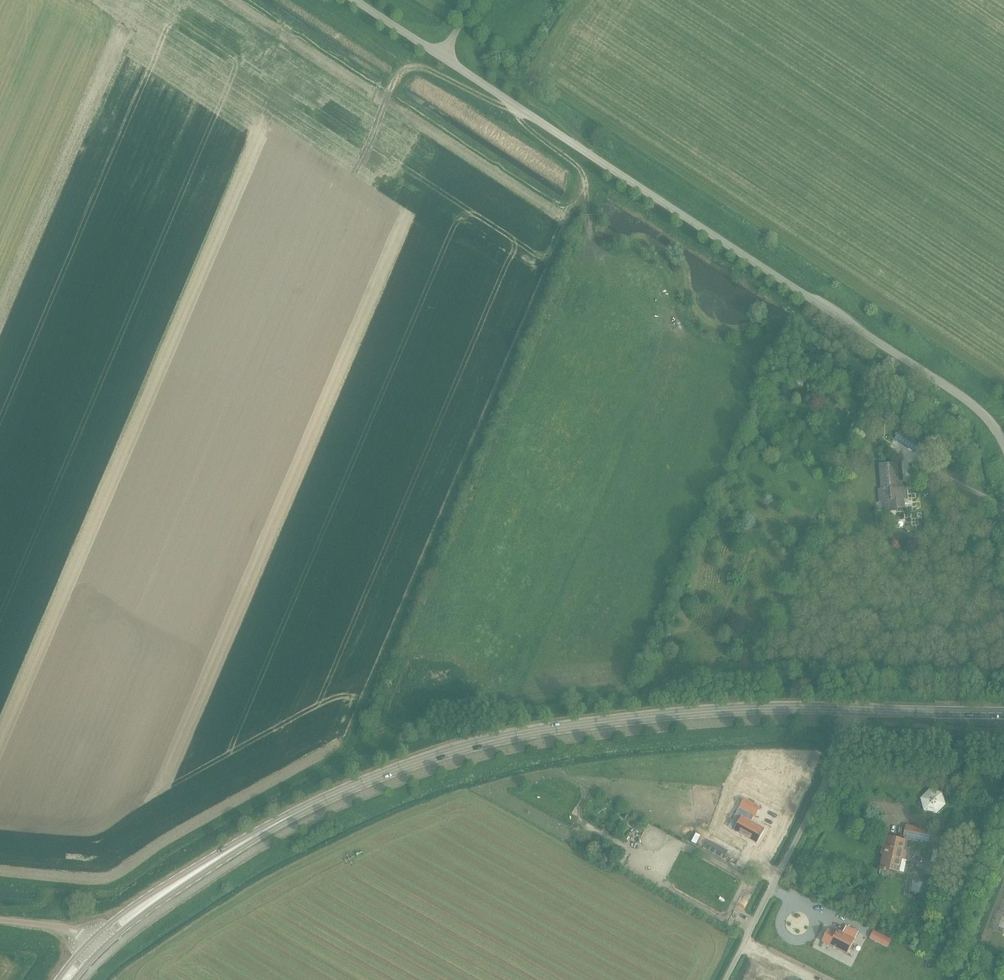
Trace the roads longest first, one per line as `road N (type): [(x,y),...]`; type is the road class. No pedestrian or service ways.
road 1 (unclassified): [(1003,446),(989,421),(951,389),(355,0)]
road 2 (secondary): [(252,837),(362,782),(503,738),(686,713),(855,710)]
road 3 (track): [(390,91),(413,67),(516,107),(529,129),(582,171),(590,241)]
road 4 (unclassified): [(728,979),(855,710)]
road 5 (secondary): [(252,837),(160,888),(91,940)]
road 6 (secondary): [(101,949),(252,837)]
road 7 (secondary): [(855,710),(1003,713)]

